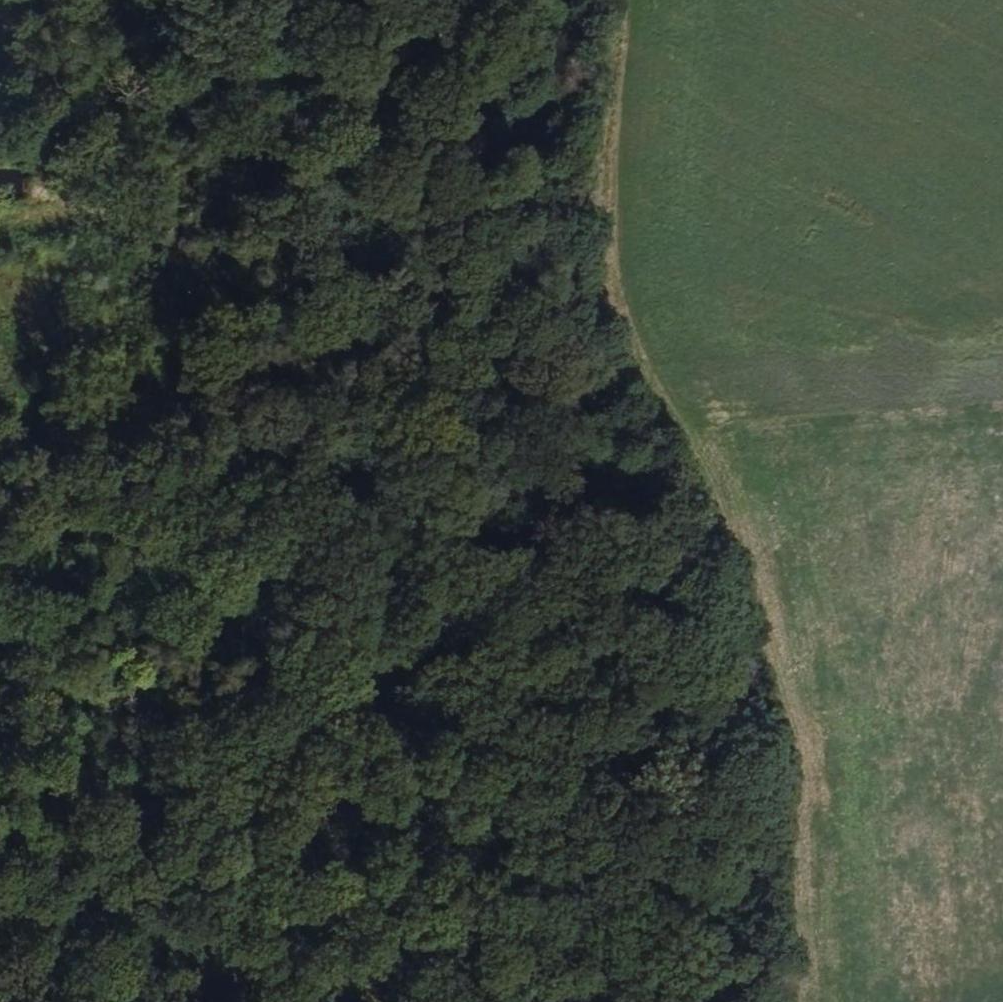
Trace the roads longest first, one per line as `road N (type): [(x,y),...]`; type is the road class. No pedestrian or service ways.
road 1 (track): [(0,916),(50,623),(54,530),(39,487),(0,461)]

